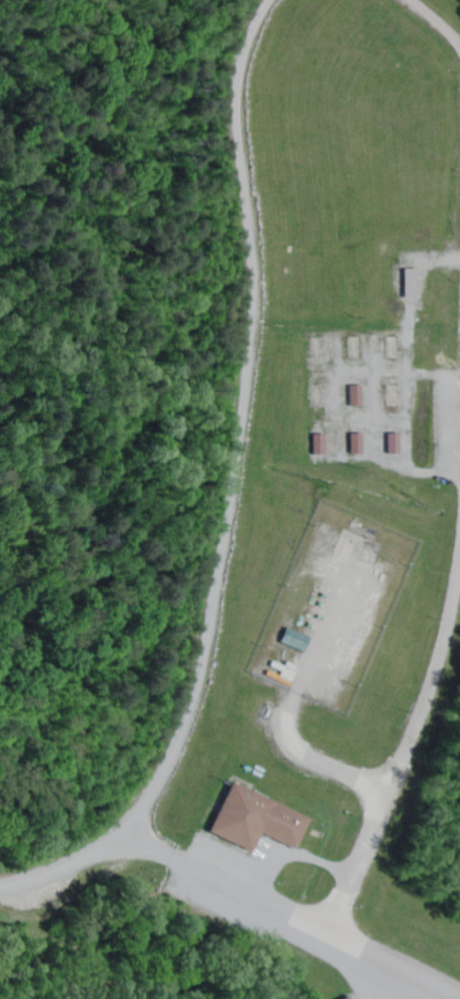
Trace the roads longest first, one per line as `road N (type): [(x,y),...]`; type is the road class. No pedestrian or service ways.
road 1 (residential): [(263,0),(233,81),(248,330),(196,684),(159,777),(119,831),(75,862),(0,888)]
road 2 (residential): [(459,997),(119,831)]

